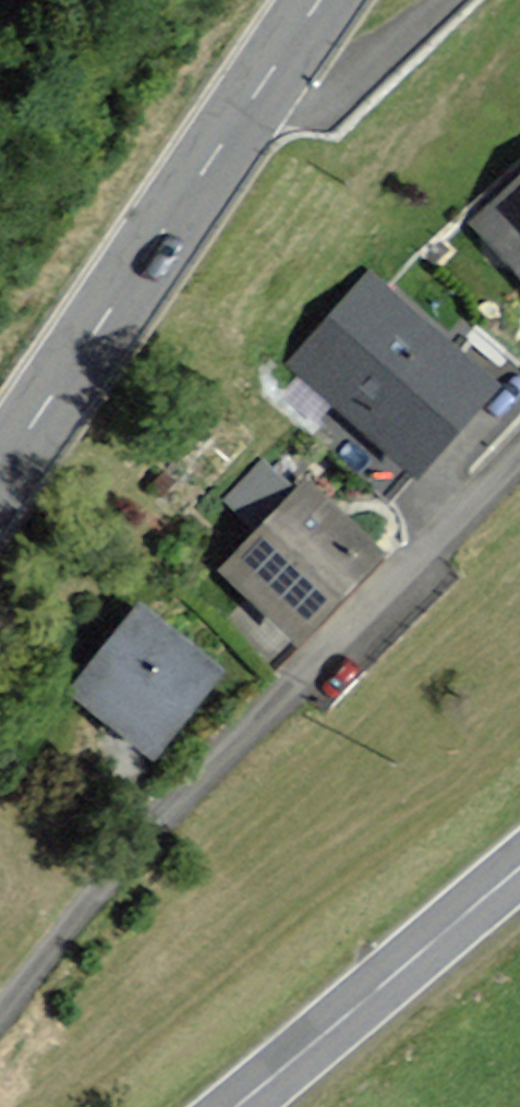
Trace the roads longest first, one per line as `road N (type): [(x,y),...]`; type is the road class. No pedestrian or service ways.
road 1 (residential): [(519,457),(393,603),(182,800),(0,1020)]
road 2 (secondary): [(321,0),(0,472)]
road 3 (secondary): [(236,1106),(519,867)]

